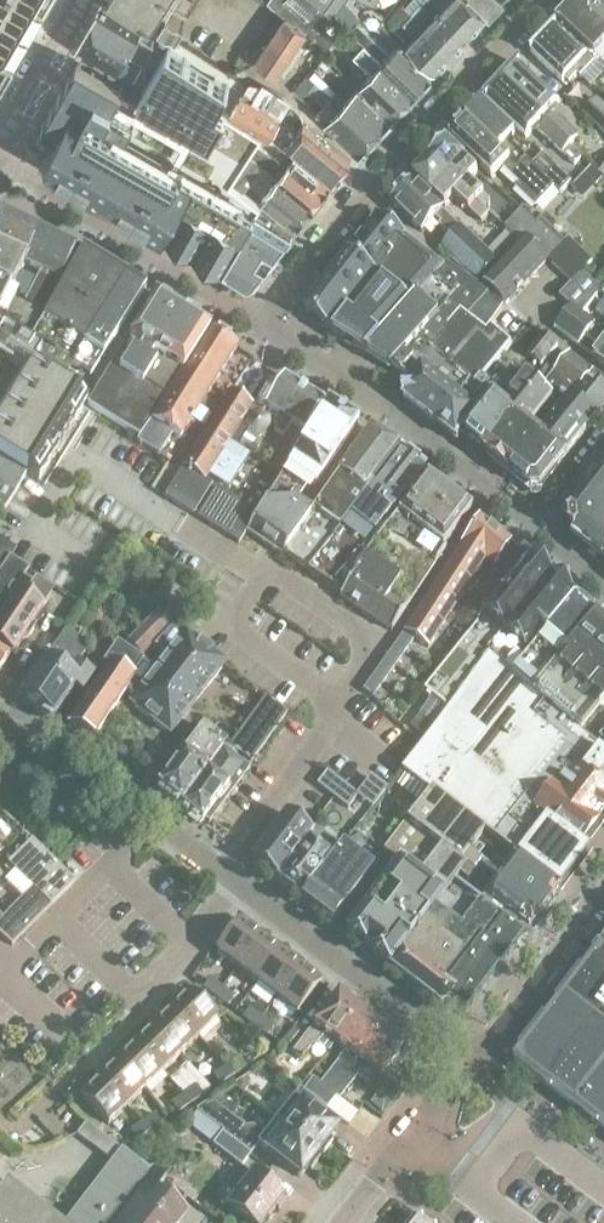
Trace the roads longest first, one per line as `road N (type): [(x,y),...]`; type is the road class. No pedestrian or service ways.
road 1 (residential): [(409,1135),(467,1063),(153,817)]
road 2 (residential): [(317,249),(541,0)]
road 3 (residential): [(153,817),(46,738),(0,732)]
road 4 (residential): [(603,1185),(526,1128),(479,1190)]
road 5 (residential): [(81,0),(0,139)]

